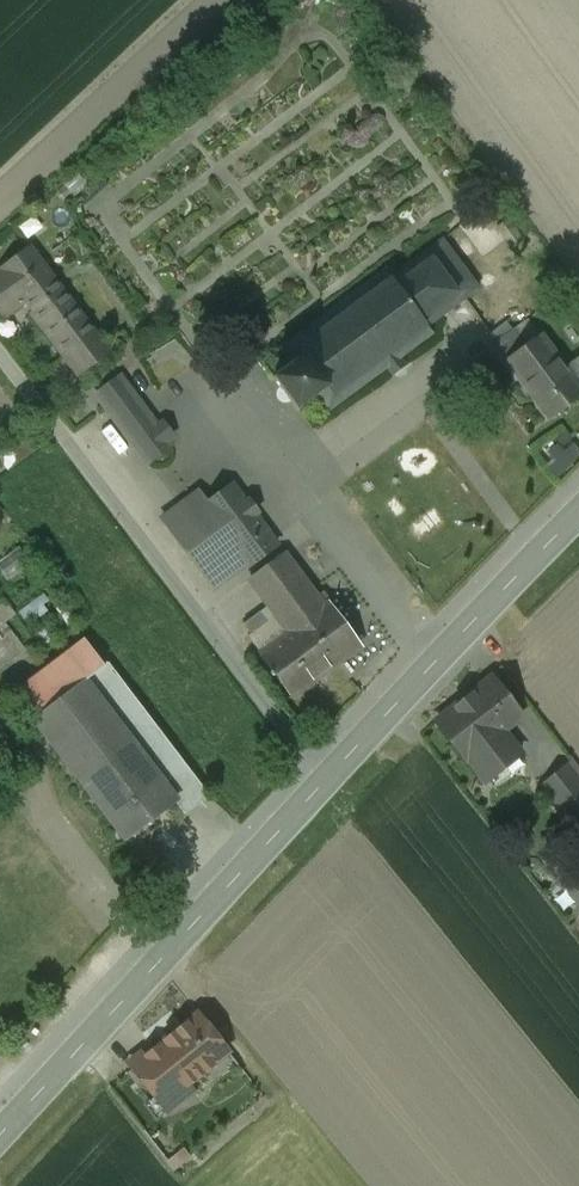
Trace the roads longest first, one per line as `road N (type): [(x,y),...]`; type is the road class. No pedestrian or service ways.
road 1 (unclassified): [(0,351),(328,777)]
road 2 (tertiary): [(328,777),(0,1134)]
road 3 (tertiary): [(578,513),(328,777)]

